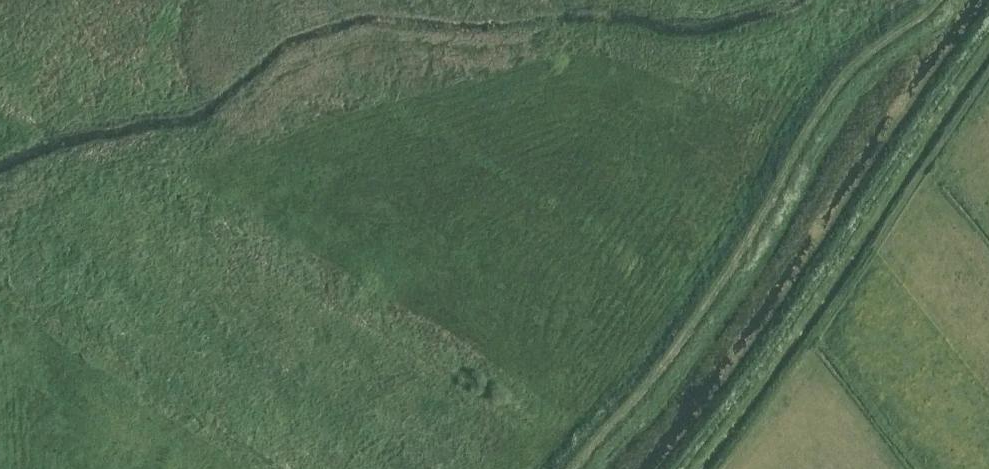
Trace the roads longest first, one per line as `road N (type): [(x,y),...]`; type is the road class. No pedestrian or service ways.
road 1 (track): [(684,468),(988,25)]

